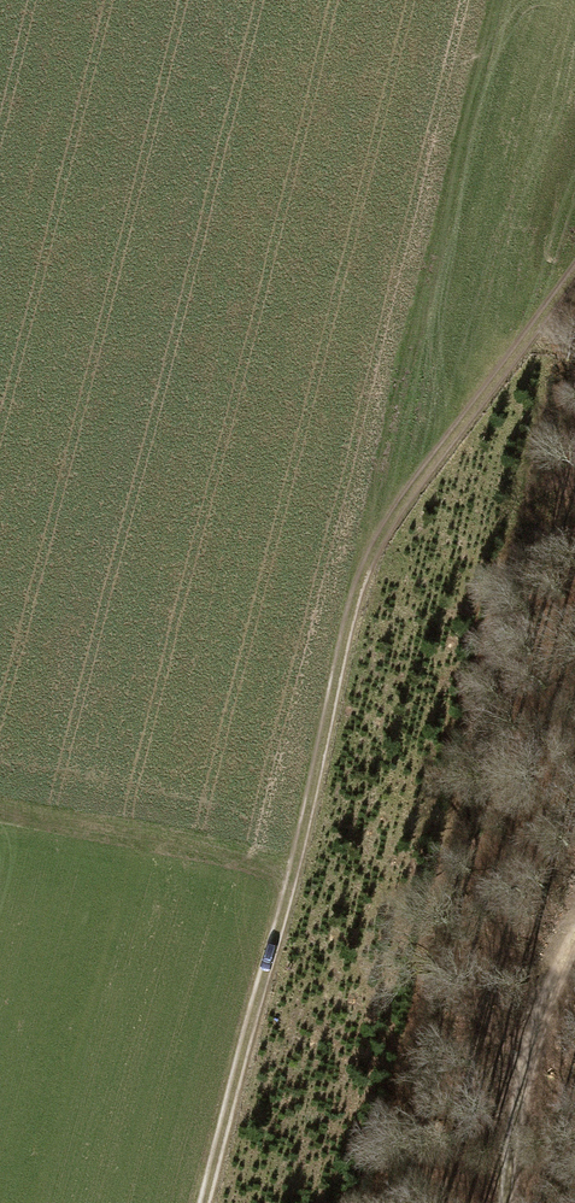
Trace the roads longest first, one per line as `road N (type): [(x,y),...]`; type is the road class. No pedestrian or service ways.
road 1 (track): [(574,270),(362,565),(295,878),(211,1202)]
road 2 (track): [(503,0),(362,565)]
road 3 (track): [(295,878),(0,813)]
road 4 (track): [(574,936),(525,1053),(505,1202)]

